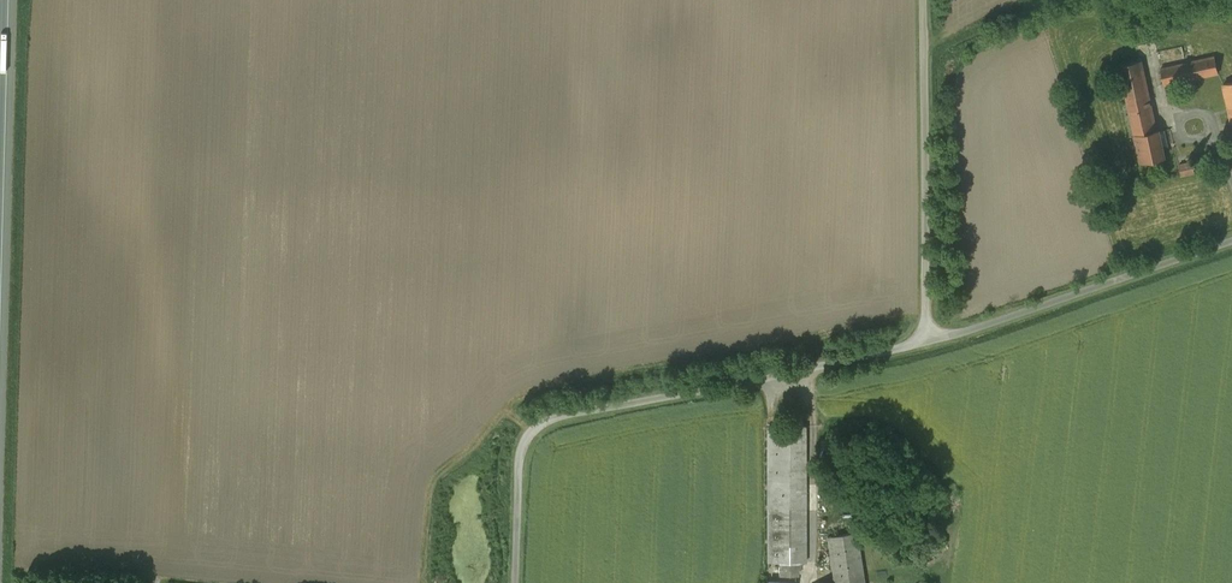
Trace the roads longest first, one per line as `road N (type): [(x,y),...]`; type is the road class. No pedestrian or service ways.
road 1 (unclassified): [(517,582),(524,454),(532,434),(551,421),(930,341)]
road 2 (unclassified): [(930,341),(923,0)]
road 3 (unclassified): [(930,341),(1231,241)]

